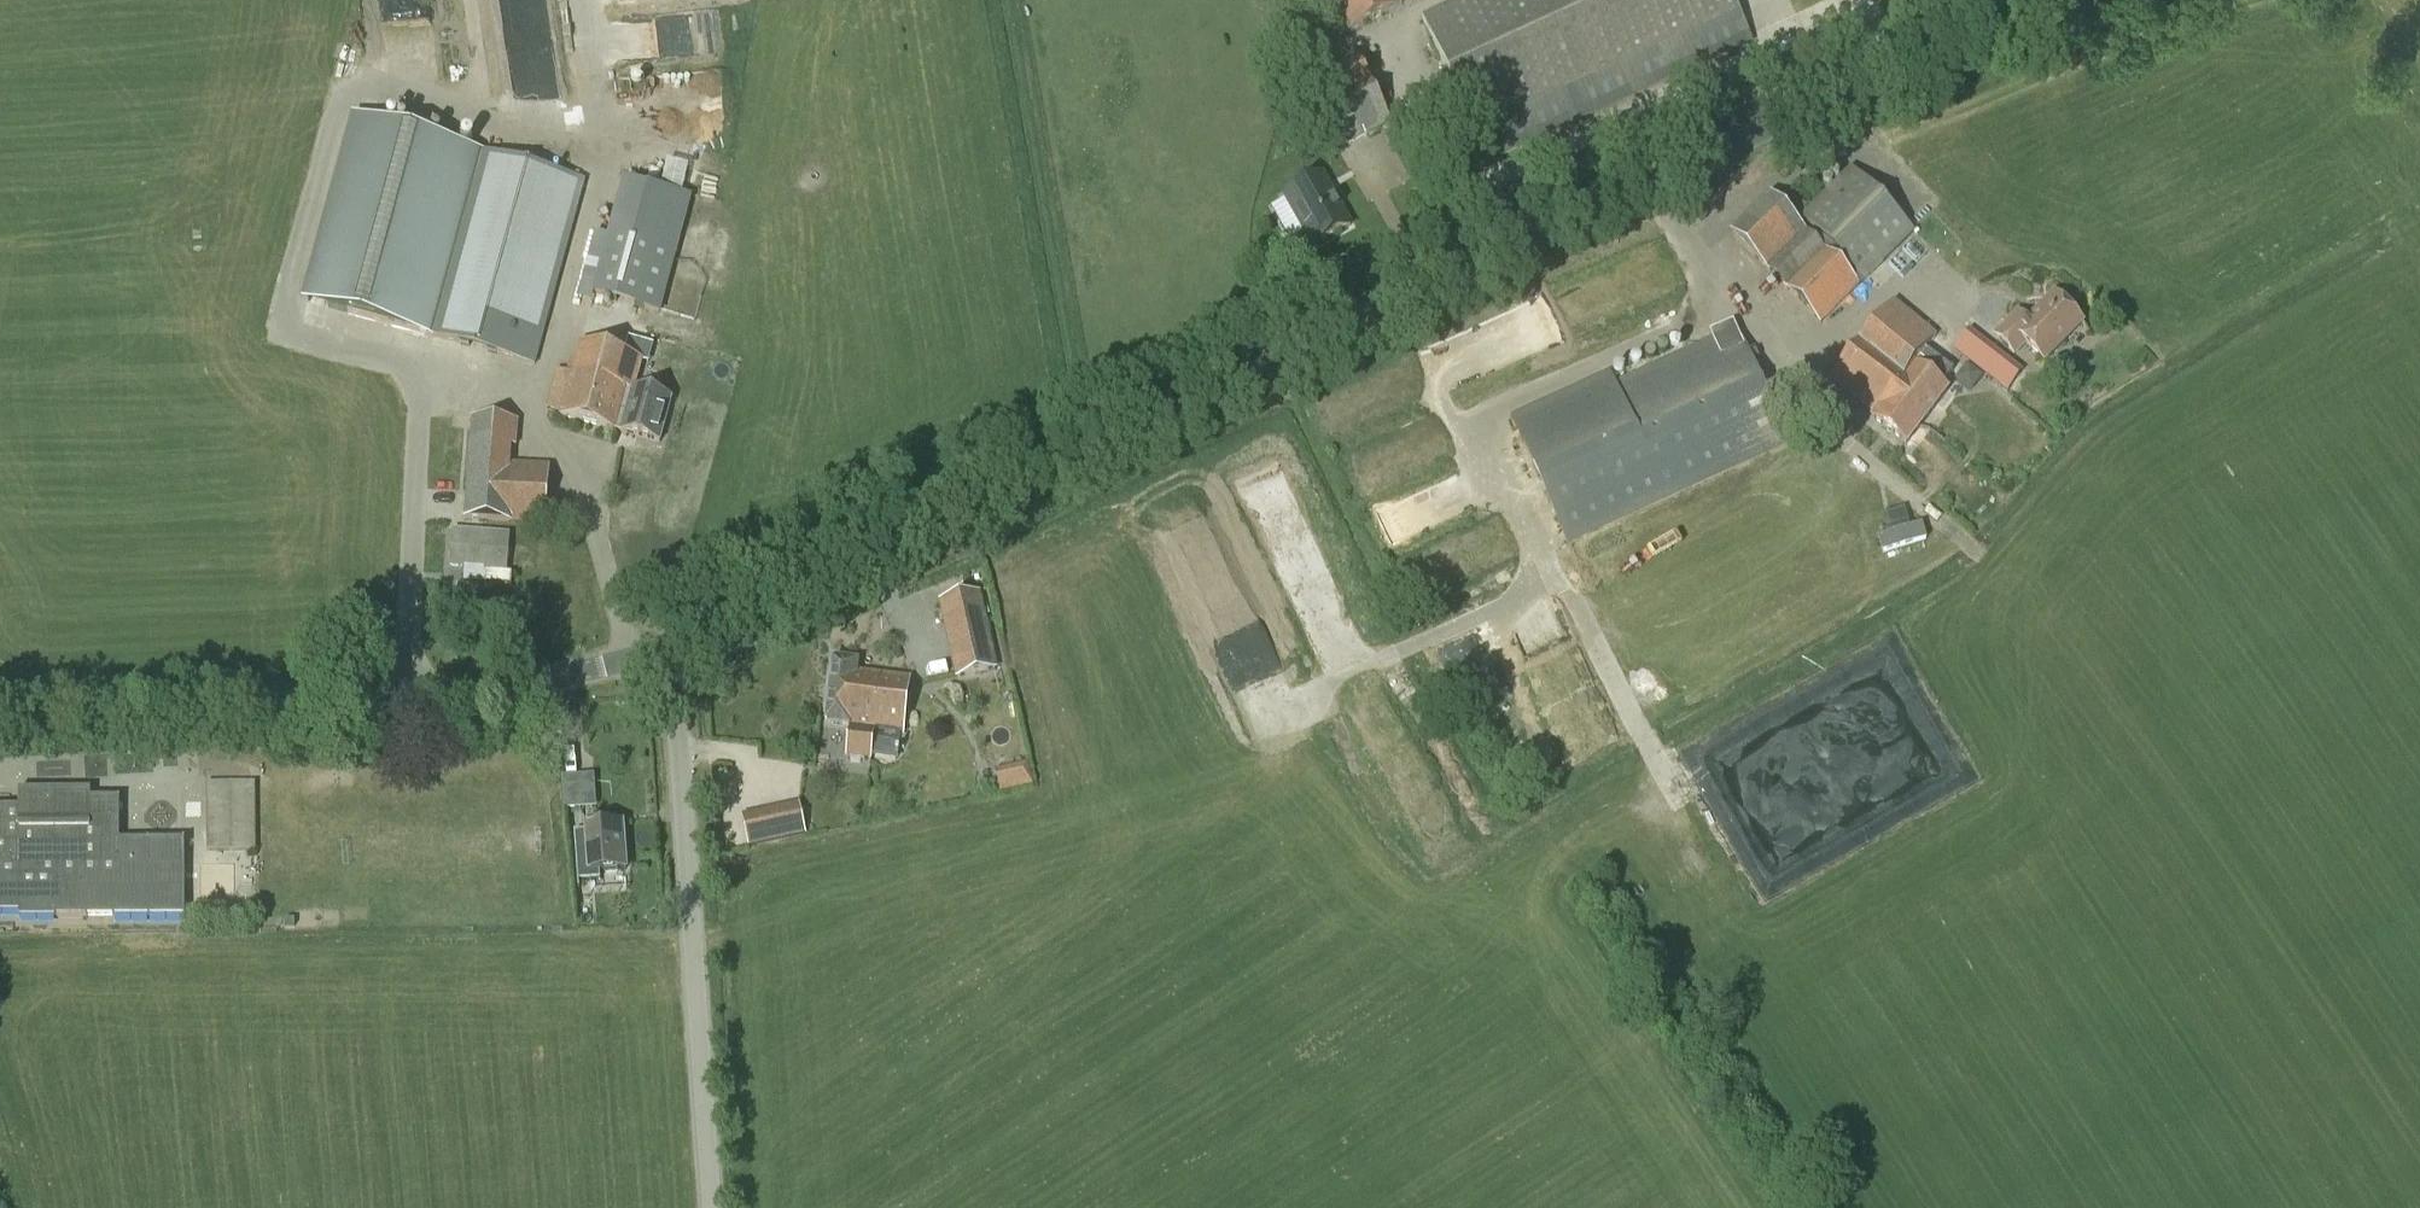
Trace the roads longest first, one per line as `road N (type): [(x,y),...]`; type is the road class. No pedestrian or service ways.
road 1 (unclassified): [(670,646),(2062,0)]
road 2 (unclassified): [(0,718),(407,701),(549,680),(670,646)]
road 3 (unclassified): [(711,1207),(670,646)]
road 4 (track): [(472,0),(488,128)]

